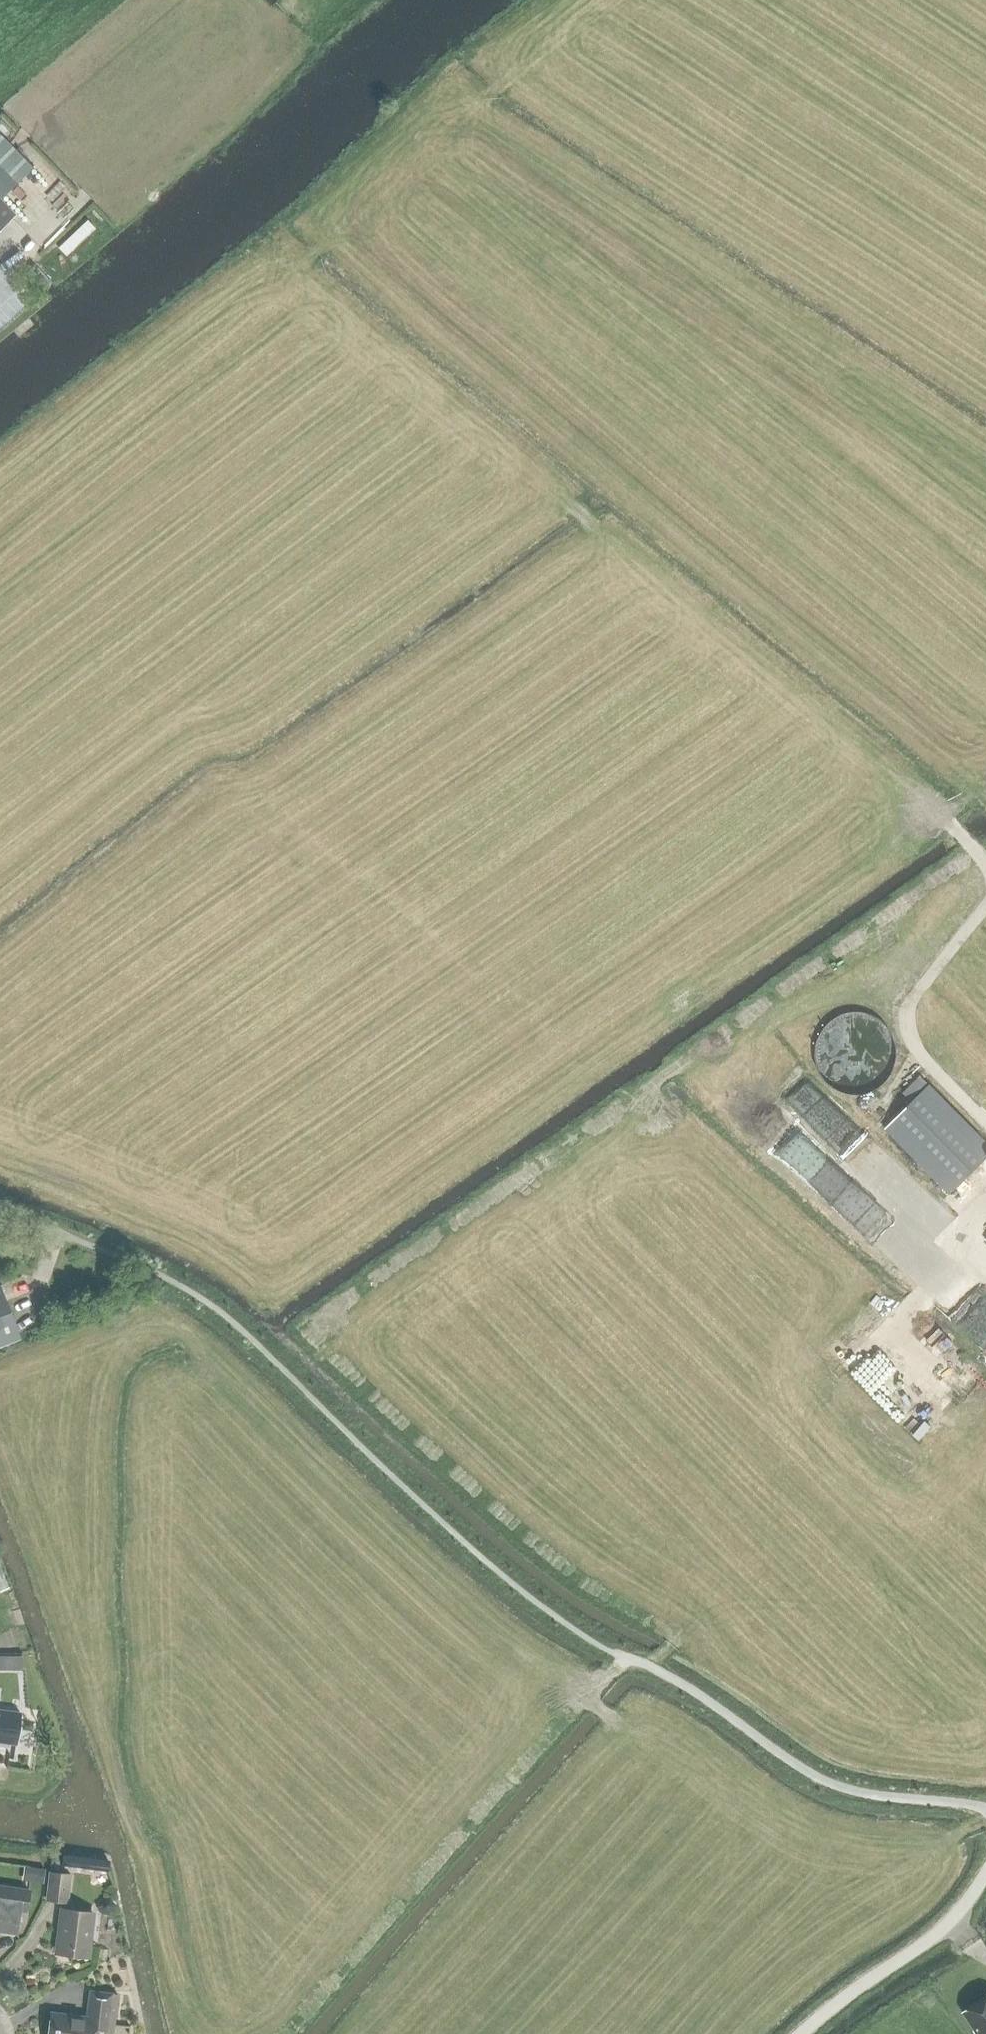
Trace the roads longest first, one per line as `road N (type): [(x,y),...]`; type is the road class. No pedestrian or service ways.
road 1 (unclassified): [(800,2033),(930,1939),(985,1874)]

